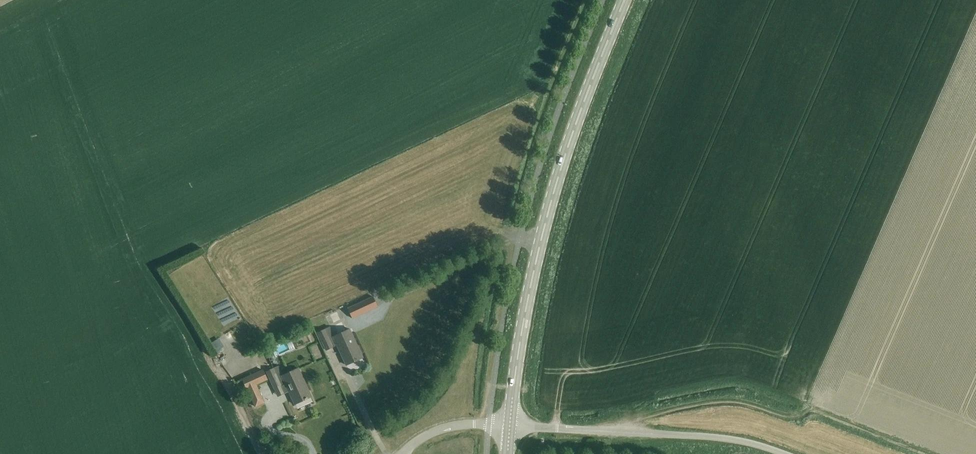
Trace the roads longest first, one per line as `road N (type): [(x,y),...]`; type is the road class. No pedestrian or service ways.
road 1 (secondary): [(509,427),(550,200),(626,0)]
road 2 (unclassified): [(775,453),(720,440),(509,427)]

